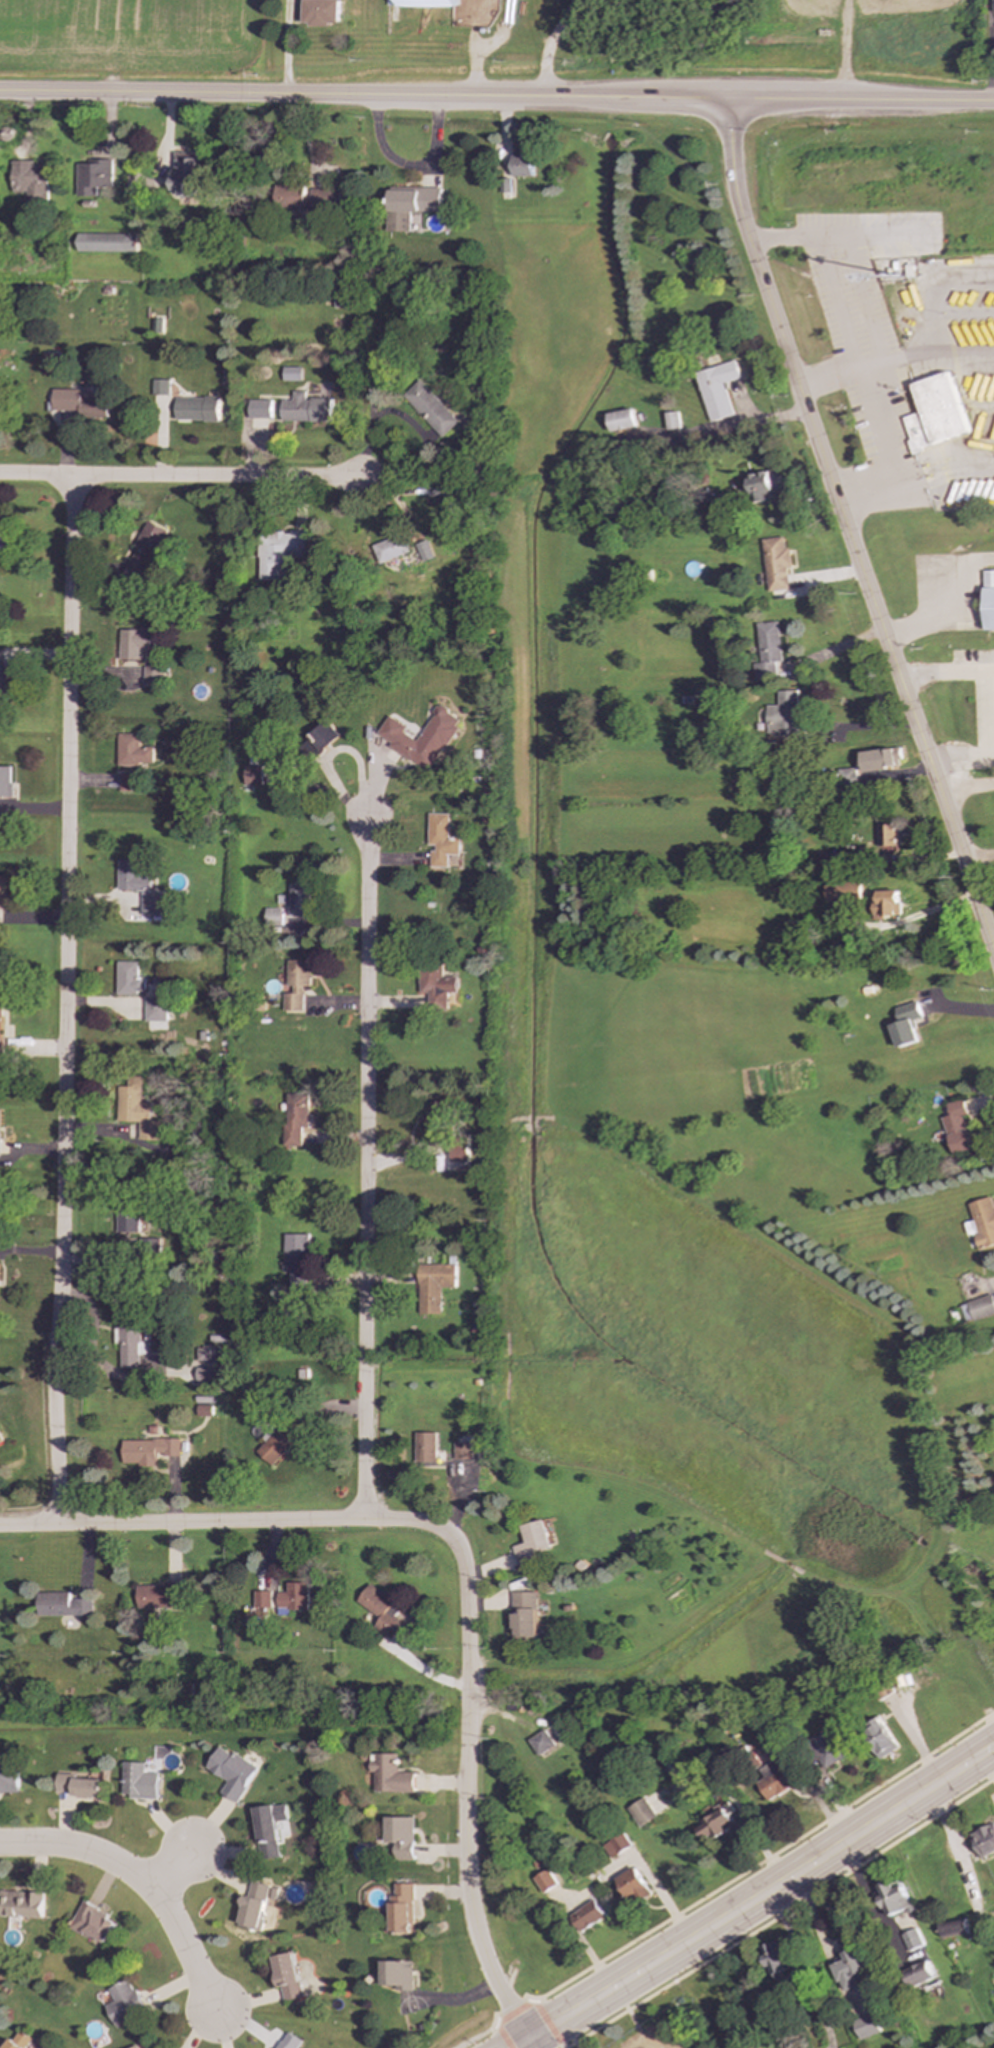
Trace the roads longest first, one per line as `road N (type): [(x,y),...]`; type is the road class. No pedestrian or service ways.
road 1 (residential): [(56,1525),(52,1367),(72,477)]
road 2 (secondary): [(993,102),(0,92)]
road 3 (residential): [(530,2039),(488,1971),(470,1911),(466,1605),(456,1544),(430,1527),(362,1520),(0,1526)]
road 4 (tertiary): [(730,101),(732,173),(747,239),(993,954)]
road 5 (residential): [(362,1520),(369,816)]
road 6 (secondary): [(530,2039),(993,1749)]
road 7 (residential): [(364,476),(0,475)]
road 8 (residential): [(0,1844),(82,1850),(131,1874),(159,1899),(216,2013)]
road 9 (residential): [(797,386),(895,358),(993,354)]
road 10 (residential): [(993,450),(943,451),(832,492)]

